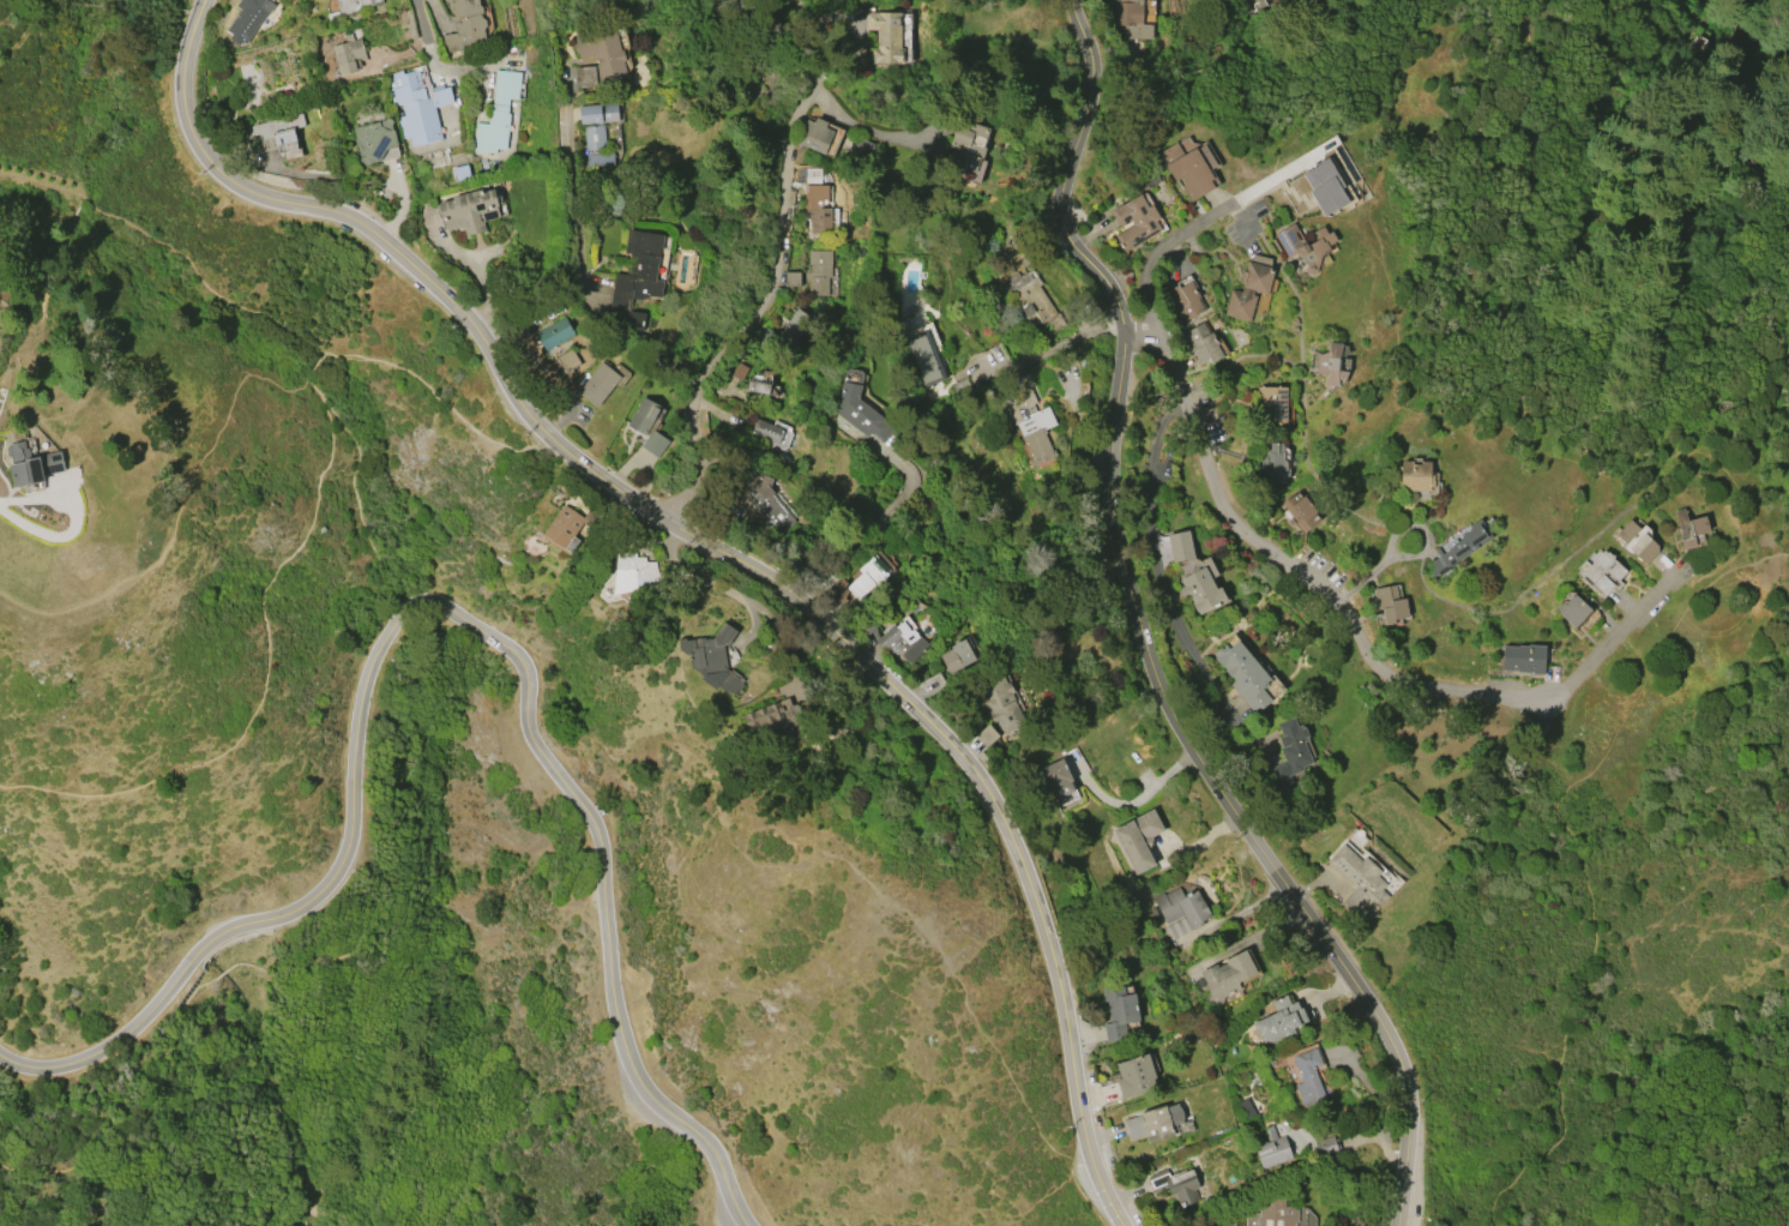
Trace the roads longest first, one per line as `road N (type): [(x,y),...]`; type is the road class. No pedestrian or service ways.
road 1 (tertiary): [(1396,1225),(1409,1105),(1401,1065),(1186,740),(1145,649),(1109,491),(1120,313),(1067,235),(1059,208),(1091,64),(1071,0)]
road 2 (tertiary): [(1123,1225),(1084,1137),(1067,1024),(1035,901),(970,762),(801,601),(669,523)]
road 3 (residential): [(1122,333),(1156,336),(1230,524),(1336,596),(1391,677),(1504,699),(1554,693),(1682,572)]
road 4 (residential): [(751,1225),(709,1142),(634,1068),(614,985),(606,842),(530,731),(526,669),(442,602),(396,615)]
road 5 (residential): [(396,615),(363,669),(355,708),(356,840),(335,879),(293,912),(212,939),(135,1028),(86,1058),(44,1066),(0,1054)]
road 6 (tertiary): [(568,453),(492,347),(416,269),(345,220),(257,198),(203,152),(185,110),(182,73),(204,0)]
road 7 (residential): [(800,0),(818,13),(831,56),(794,143),(782,268),(776,290),(697,399),(705,452),(669,523)]
road 8 (residential): [(1156,336),(1150,266),(1230,209)]
road 9 (tertiary): [(669,523),(568,453)]

